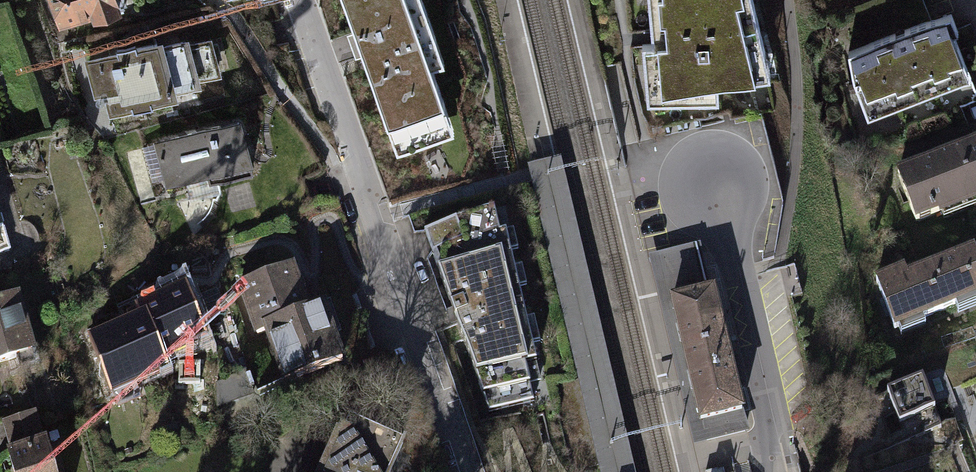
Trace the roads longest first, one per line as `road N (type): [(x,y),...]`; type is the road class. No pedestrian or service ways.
road 1 (residential): [(465,471),(298,0)]
road 2 (residential): [(718,186),(765,387),(769,471)]

